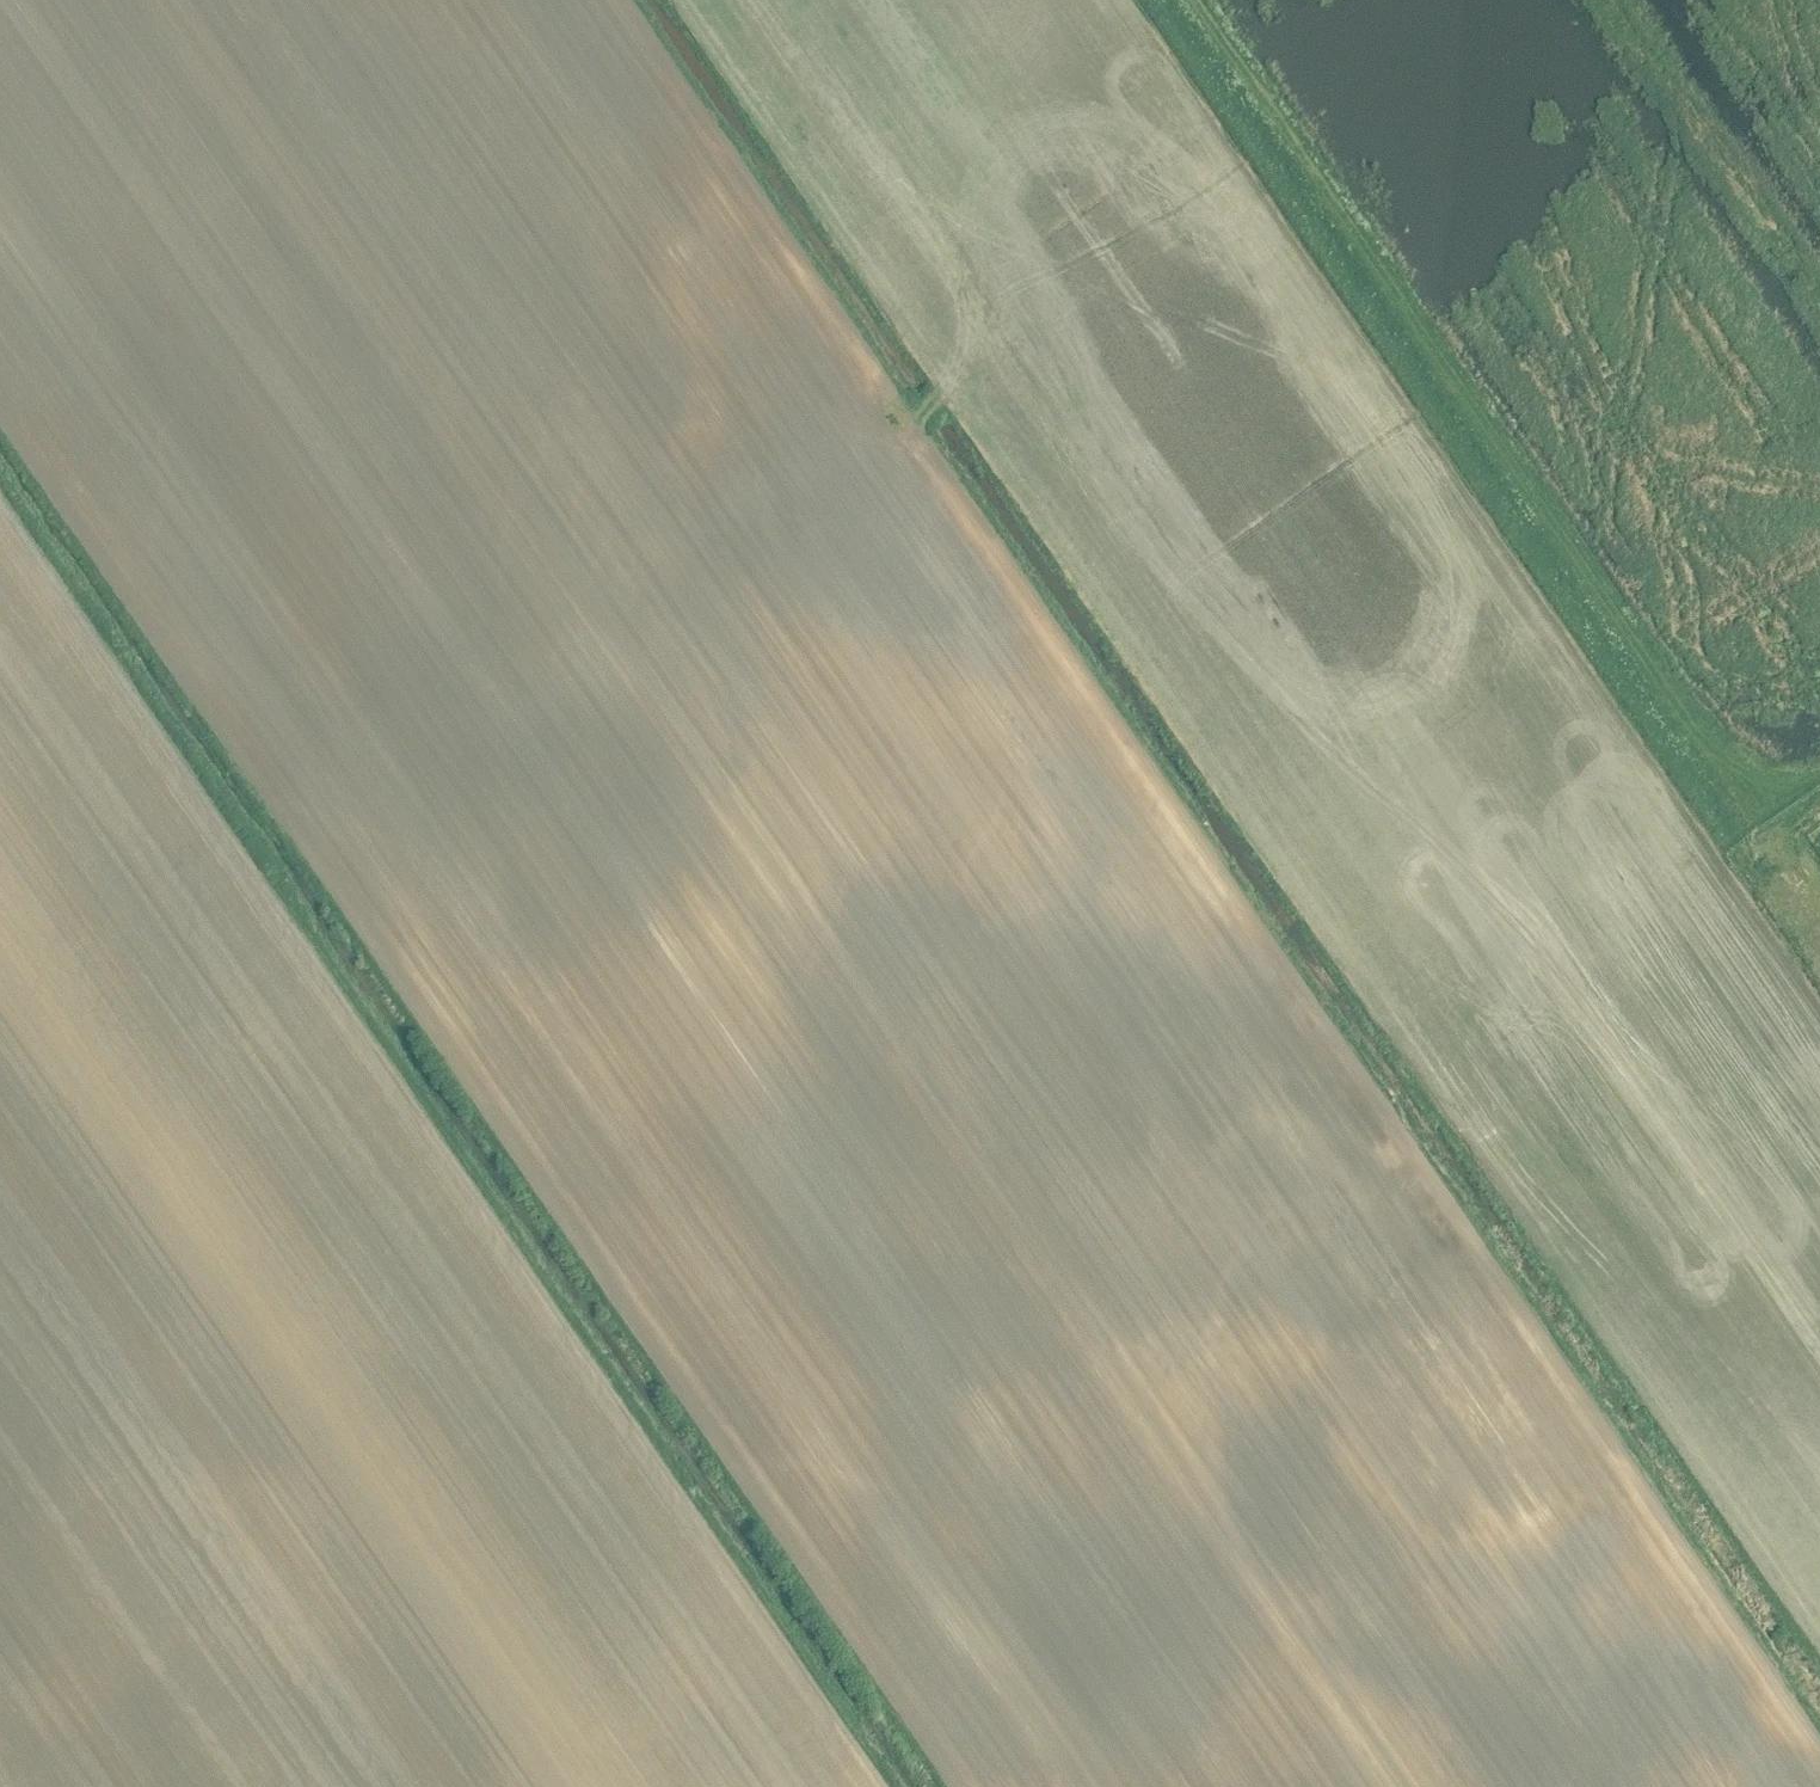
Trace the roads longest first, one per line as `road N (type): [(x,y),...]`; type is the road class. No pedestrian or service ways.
road 1 (track): [(1190,0),(1738,777)]

